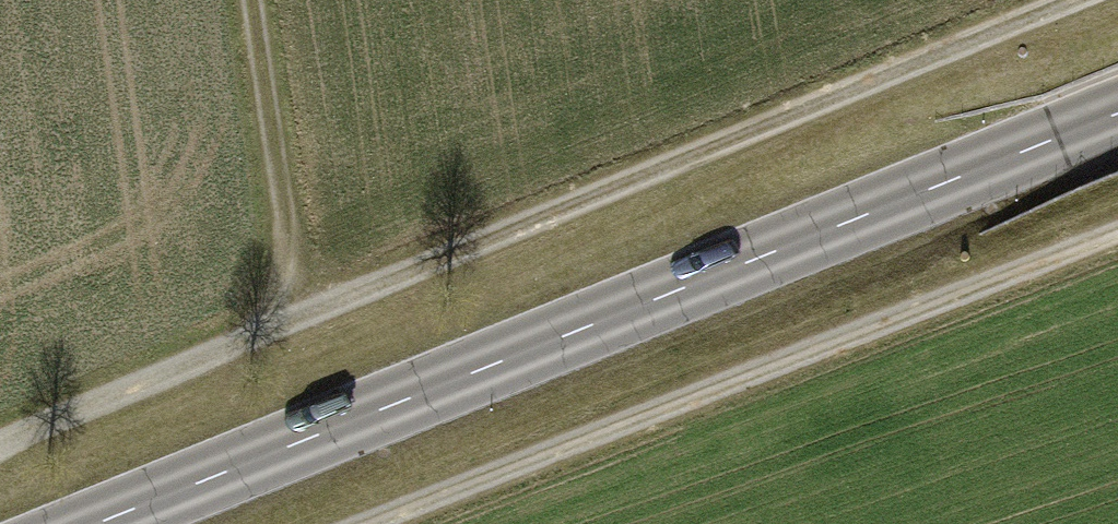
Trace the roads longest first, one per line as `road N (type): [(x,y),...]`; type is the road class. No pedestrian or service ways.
road 1 (track): [(0,452),(300,319),(1075,0)]
road 2 (tertiary): [(1117,114),(107,523)]
road 3 (track): [(388,523),(1117,237)]
road 4 (track): [(254,0),(300,319)]

